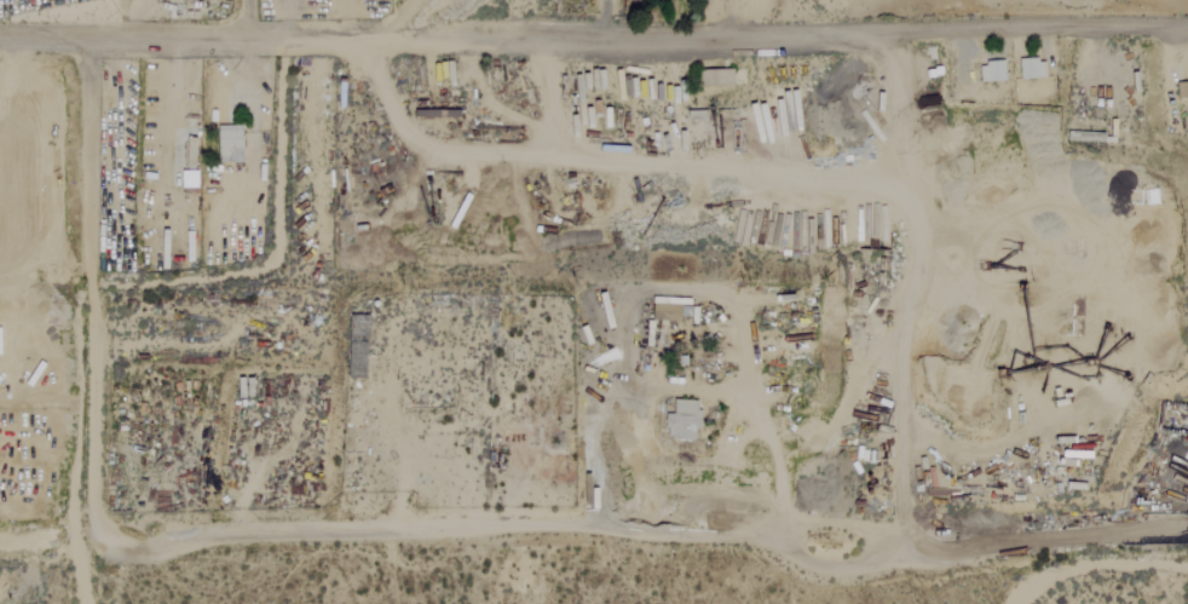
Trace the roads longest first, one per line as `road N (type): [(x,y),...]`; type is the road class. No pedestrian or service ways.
road 1 (residential): [(0,532),(1187,524)]
road 2 (residential): [(0,33),(1187,32)]

